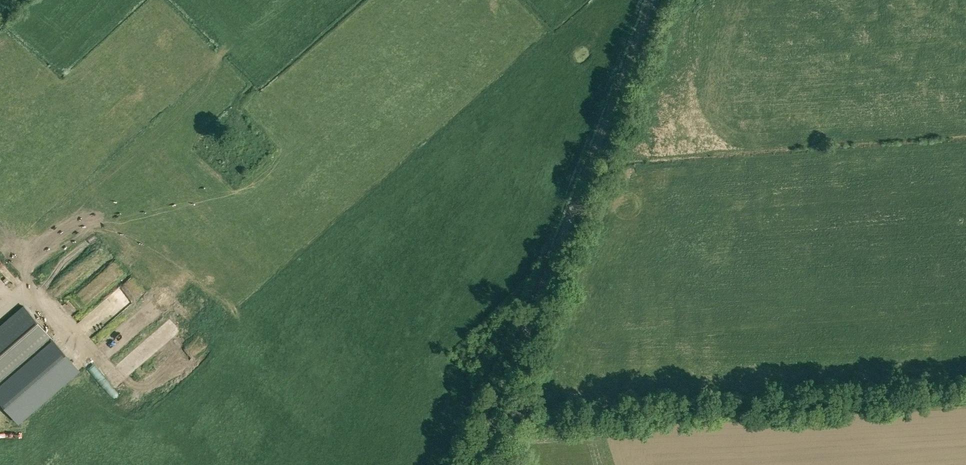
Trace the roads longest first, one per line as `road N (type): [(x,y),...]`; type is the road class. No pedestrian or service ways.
road 1 (unclassified): [(477,464),(653,0)]

